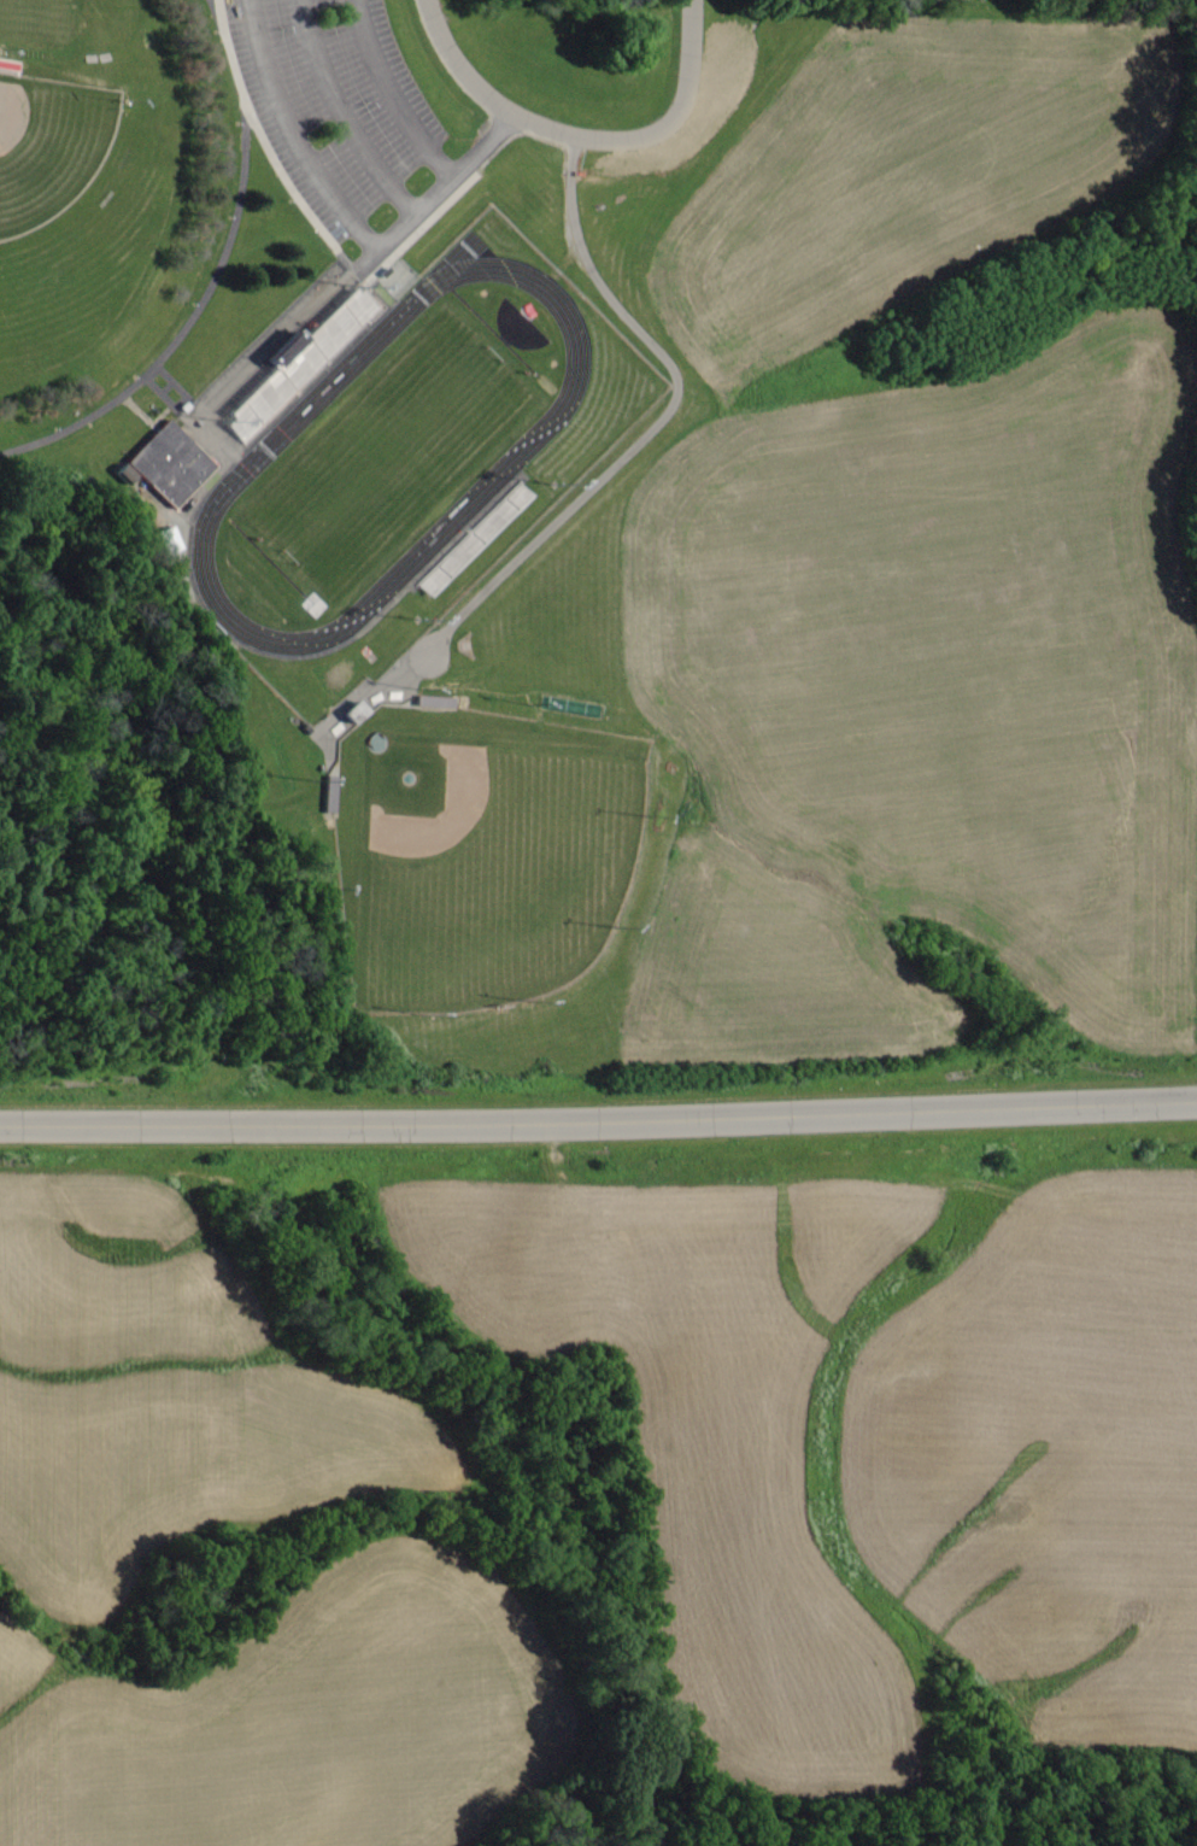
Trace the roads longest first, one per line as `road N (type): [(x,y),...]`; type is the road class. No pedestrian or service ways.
road 1 (tertiary): [(1196,1101),(514,1124),(0,1125)]
road 2 (residential): [(693,0),(694,61),(676,119),(656,137),(565,142),(526,113)]
road 3 (residential): [(429,0),(462,68),(526,113)]

